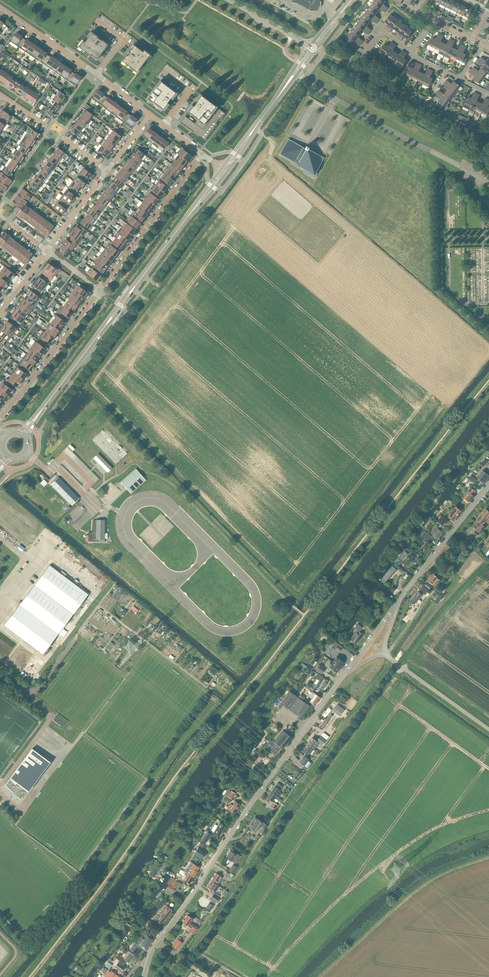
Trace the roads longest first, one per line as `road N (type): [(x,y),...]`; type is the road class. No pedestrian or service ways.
road 1 (unclassified): [(144,976),(151,950),(345,673)]
road 2 (residential): [(203,154),(0,419)]
road 3 (tertiary): [(23,435),(224,170)]
road 4 (residential): [(47,250),(150,114)]
road 5 (tertiary): [(224,170),(313,48)]
road 6 (unclassified): [(398,601),(488,485)]
road 7 (unclassified): [(488,729),(381,651)]

